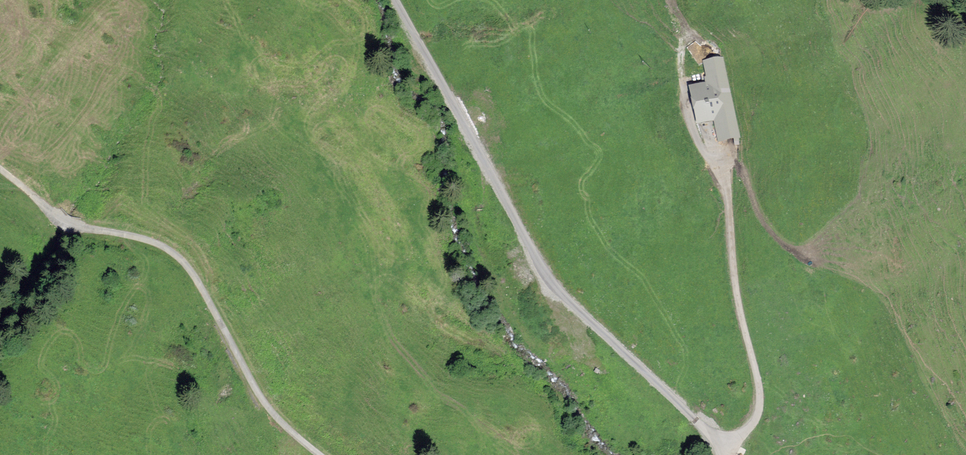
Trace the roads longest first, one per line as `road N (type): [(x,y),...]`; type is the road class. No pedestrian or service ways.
road 1 (unclassified): [(728,454),(540,267),(395,0)]
road 2 (track): [(675,0),(688,42),(681,101),(694,138),(727,187),(762,400),(754,427),(729,448)]
road 3 (track): [(320,454),(267,406),(188,264),(158,243),(81,230),(55,218),(0,170)]

